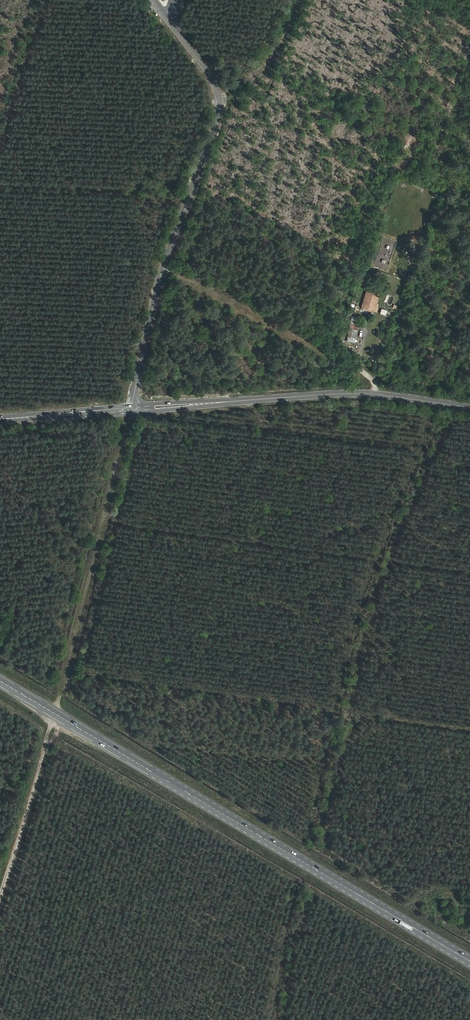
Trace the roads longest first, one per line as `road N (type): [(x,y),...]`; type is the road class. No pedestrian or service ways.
road 1 (secondary): [(0,681),(469,961)]
road 2 (track): [(0,897),(136,410)]
road 3 (unclassified): [(136,410),(156,301),(218,101),(211,74),(153,0)]
road 4 (secondary): [(136,410),(329,396),(469,407)]
road 5 (secondary): [(0,421),(136,410)]
road 6 (track): [(218,101),(265,67),(297,0)]

